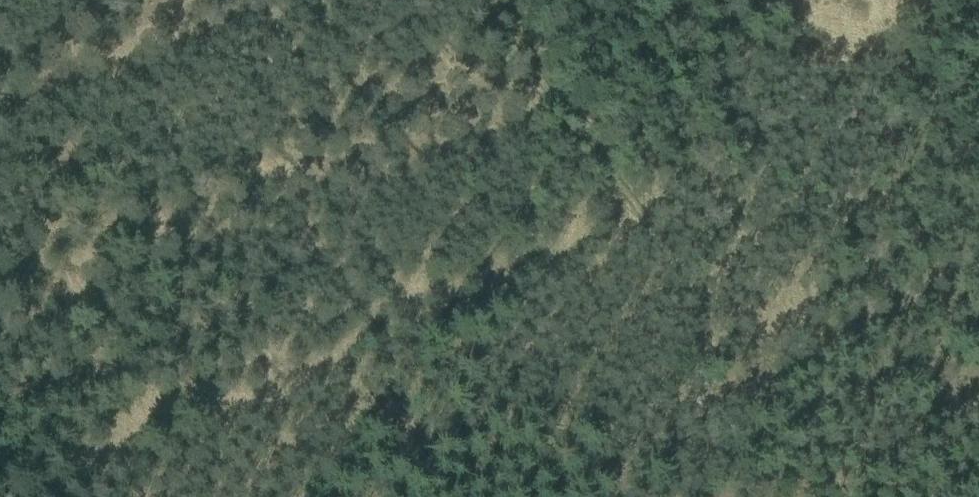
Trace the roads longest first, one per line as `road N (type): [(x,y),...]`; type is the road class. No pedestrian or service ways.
road 1 (track): [(504,0),(673,240),(690,298),(703,496)]

